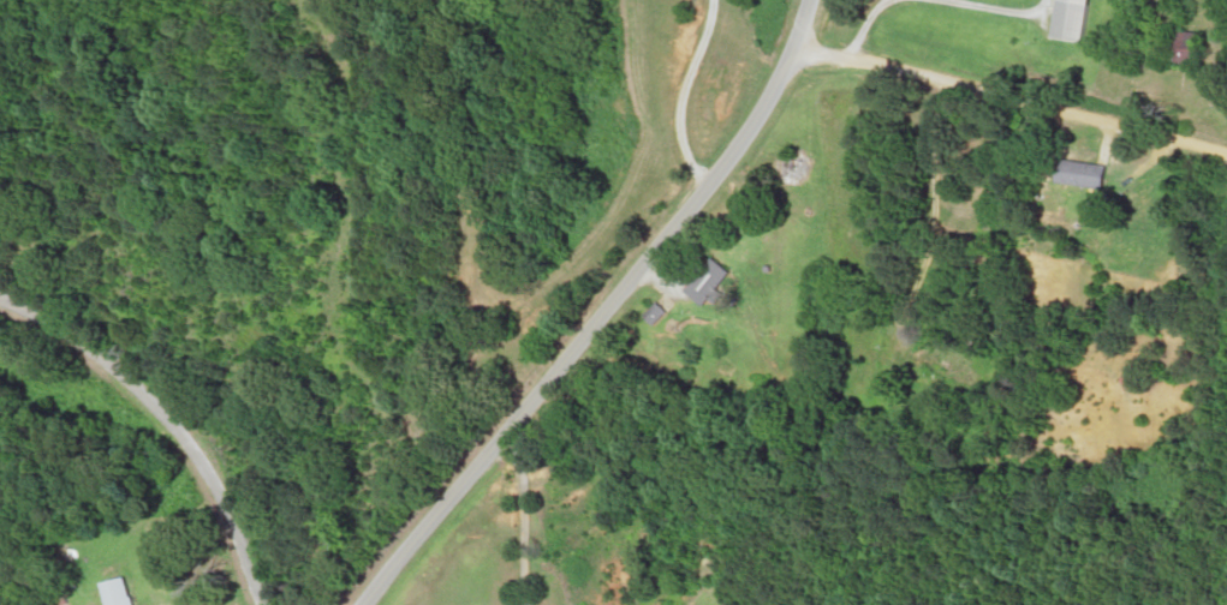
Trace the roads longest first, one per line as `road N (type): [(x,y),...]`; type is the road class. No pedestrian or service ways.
road 1 (tertiary): [(355,604),(809,43)]
road 2 (residential): [(1226,149),(924,62),(809,43)]
road 3 (residential): [(268,604),(239,520),(201,445),(59,321),(0,291)]

